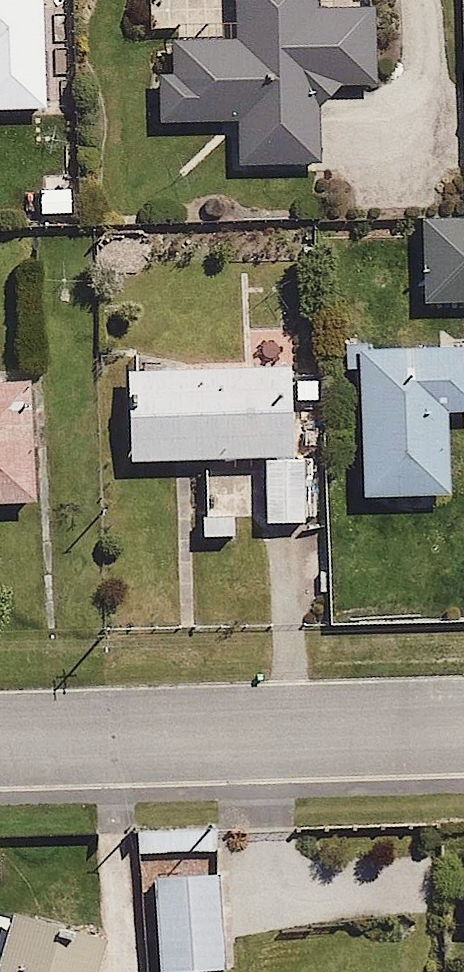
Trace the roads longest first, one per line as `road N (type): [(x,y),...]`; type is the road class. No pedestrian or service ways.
road 1 (residential): [(0,744),(463,730)]

